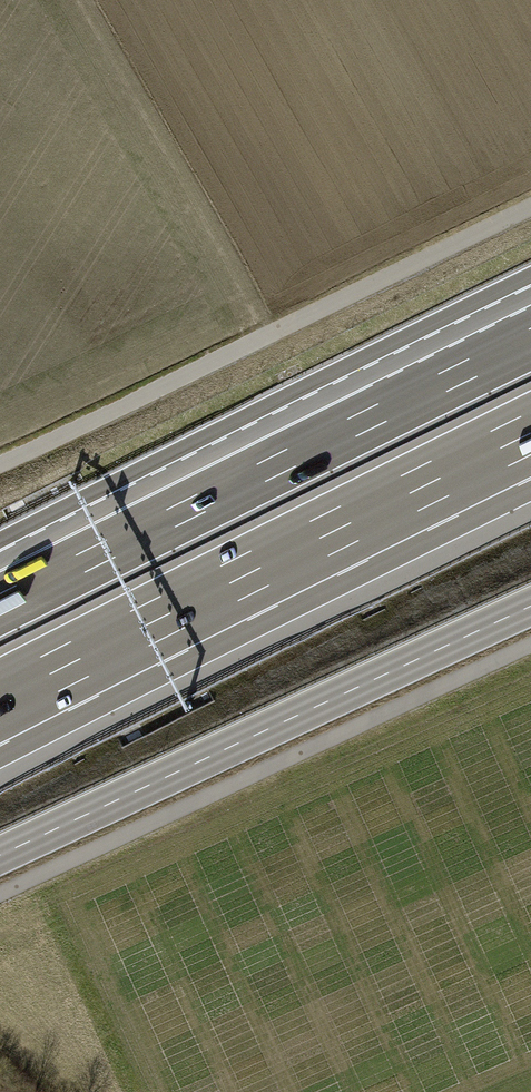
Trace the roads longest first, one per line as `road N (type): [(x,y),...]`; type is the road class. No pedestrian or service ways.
road 1 (motorway): [(0,700),(530,433)]
road 2 (motorway): [(530,340),(0,605)]
road 3 (track): [(0,464),(530,208)]
road 4 (track): [(530,646),(0,895)]
road 5 (tertiary): [(0,855),(530,606)]

